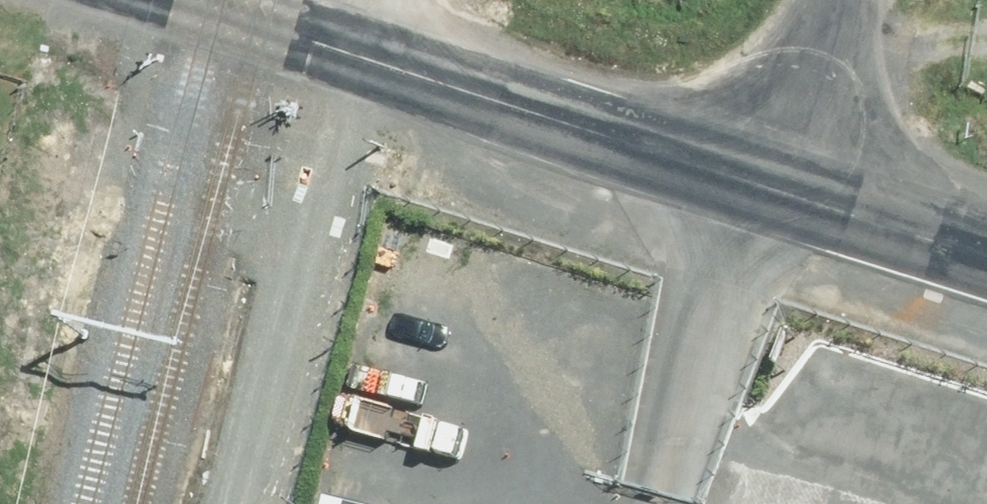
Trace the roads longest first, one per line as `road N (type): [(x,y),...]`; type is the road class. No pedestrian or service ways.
road 1 (tertiary): [(187,0),(800,200)]
road 2 (track): [(245,503),(364,56)]
road 3 (unclassified): [(800,200),(848,0)]
road 4 (tertiary): [(800,200),(986,258)]

